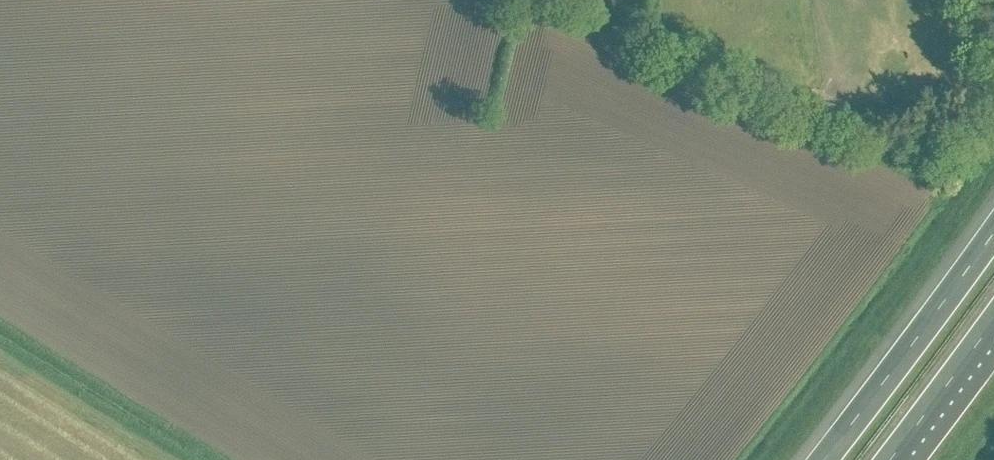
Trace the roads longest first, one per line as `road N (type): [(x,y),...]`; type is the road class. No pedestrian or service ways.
road 1 (motorway): [(993,232),(825,459)]
road 2 (motorway): [(884,459),(993,315)]

